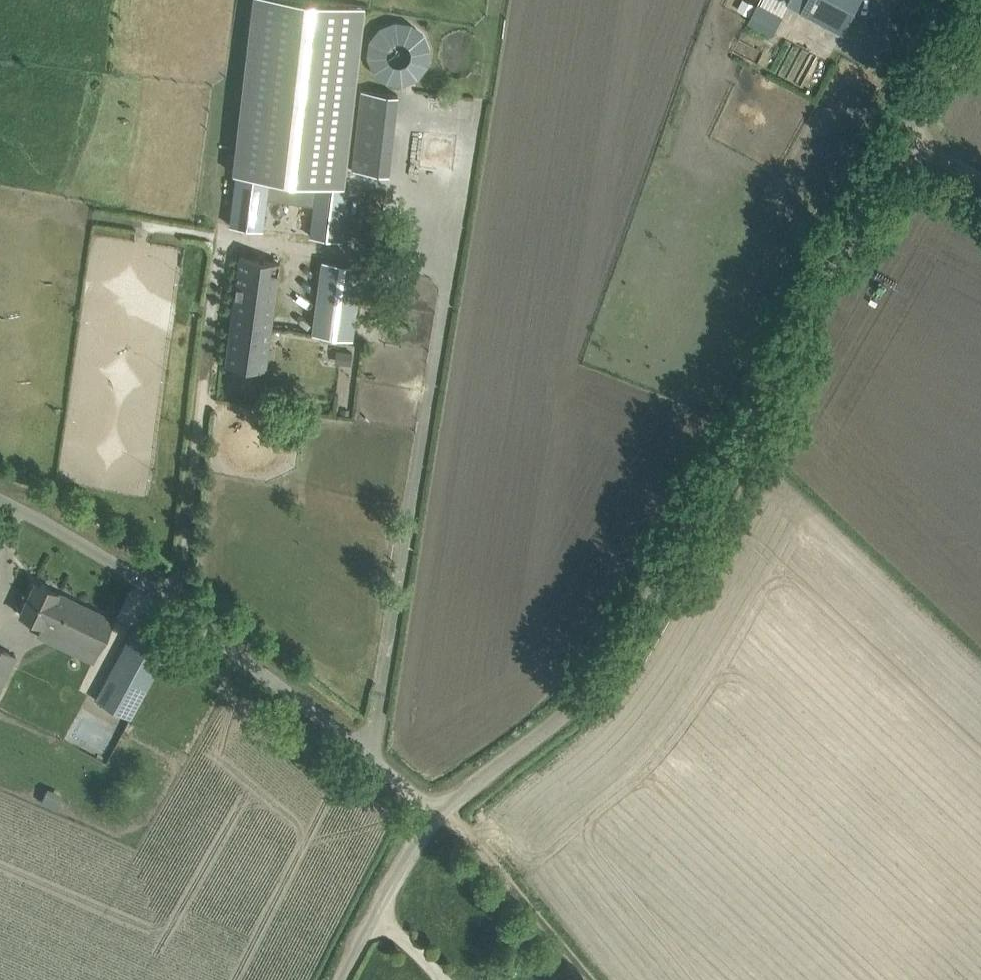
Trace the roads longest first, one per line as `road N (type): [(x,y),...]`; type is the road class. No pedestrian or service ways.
road 1 (unclassified): [(433,803),(557,705),(625,624),(899,128)]
road 2 (unclassified): [(433,803),(173,587),(0,488)]
road 3 (track): [(433,803),(584,979)]
road 4 (unclassified): [(342,979),(433,803)]
road 5 (unclassified): [(899,128),(971,0)]

